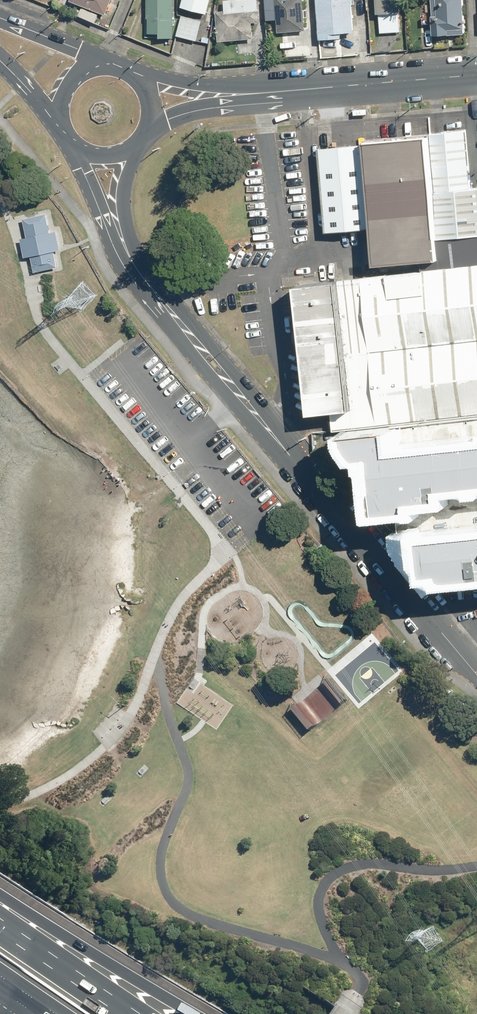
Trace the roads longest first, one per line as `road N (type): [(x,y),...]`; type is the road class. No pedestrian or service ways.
road 1 (secondary): [(476,676),(170,310),(120,233)]
road 2 (secondary): [(246,94),(476,74)]
road 3 (motorway): [(0,895),(196,1013)]
road 4 (motorway): [(0,932),(121,1013)]
road 5 (secondary): [(0,23),(112,67)]
road 6 (secondary): [(128,72),(246,94)]

